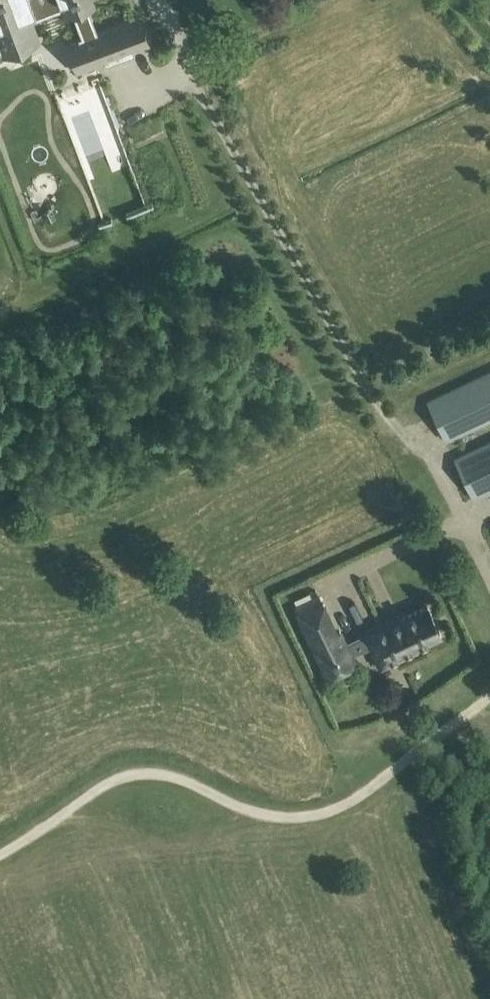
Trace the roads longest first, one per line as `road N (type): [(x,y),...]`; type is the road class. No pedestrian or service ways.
road 1 (track): [(0,855),(115,780),(148,772),(271,815),(313,813),(350,800),(489,698)]
road 2 (track): [(59,816),(120,829),(195,873),(227,998)]

